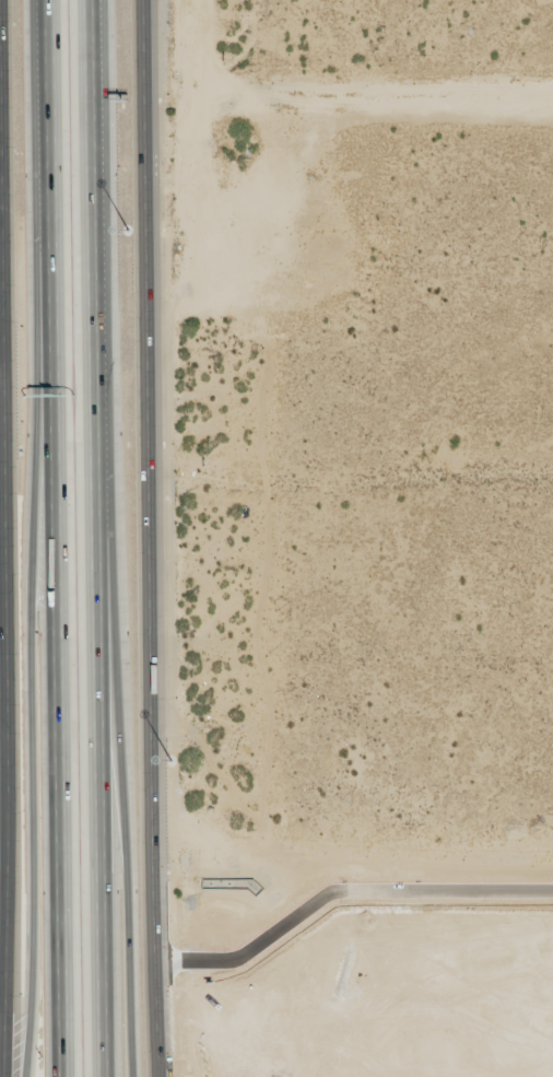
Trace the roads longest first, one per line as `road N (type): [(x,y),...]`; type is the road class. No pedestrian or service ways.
road 1 (secondary): [(160,1076),(145,0)]
road 2 (motorway): [(48,0),(63,1076)]
road 3 (motorway): [(111,1076),(97,0)]
road 4 (secondary): [(1,0),(6,1076)]
road 5 (motorway): [(52,396),(38,567),(34,1076)]
road 6 (motorway): [(142,1076),(103,525)]

